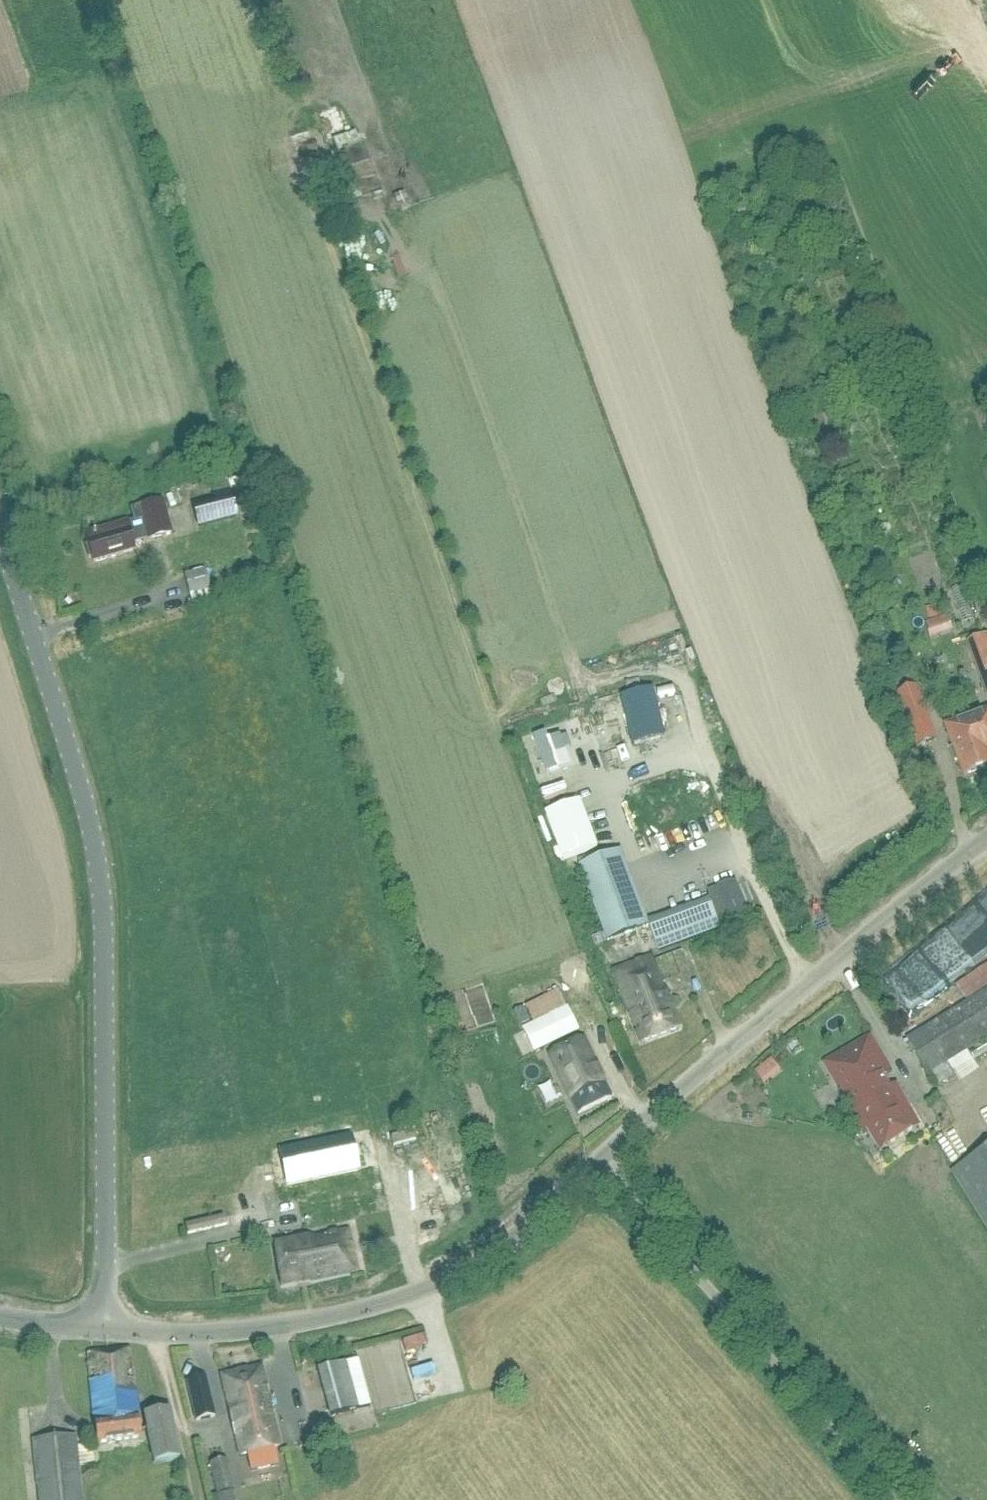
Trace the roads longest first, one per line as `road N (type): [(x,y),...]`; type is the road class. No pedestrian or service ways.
road 1 (tertiary): [(101,1331),(97,866),(0,534)]
road 2 (unclassified): [(101,1331),(235,1334),(386,1304),(475,1264),(596,1163)]
road 3 (unclassified): [(596,1163),(986,842)]
road 4 (unclassified): [(891,1499),(596,1163)]

